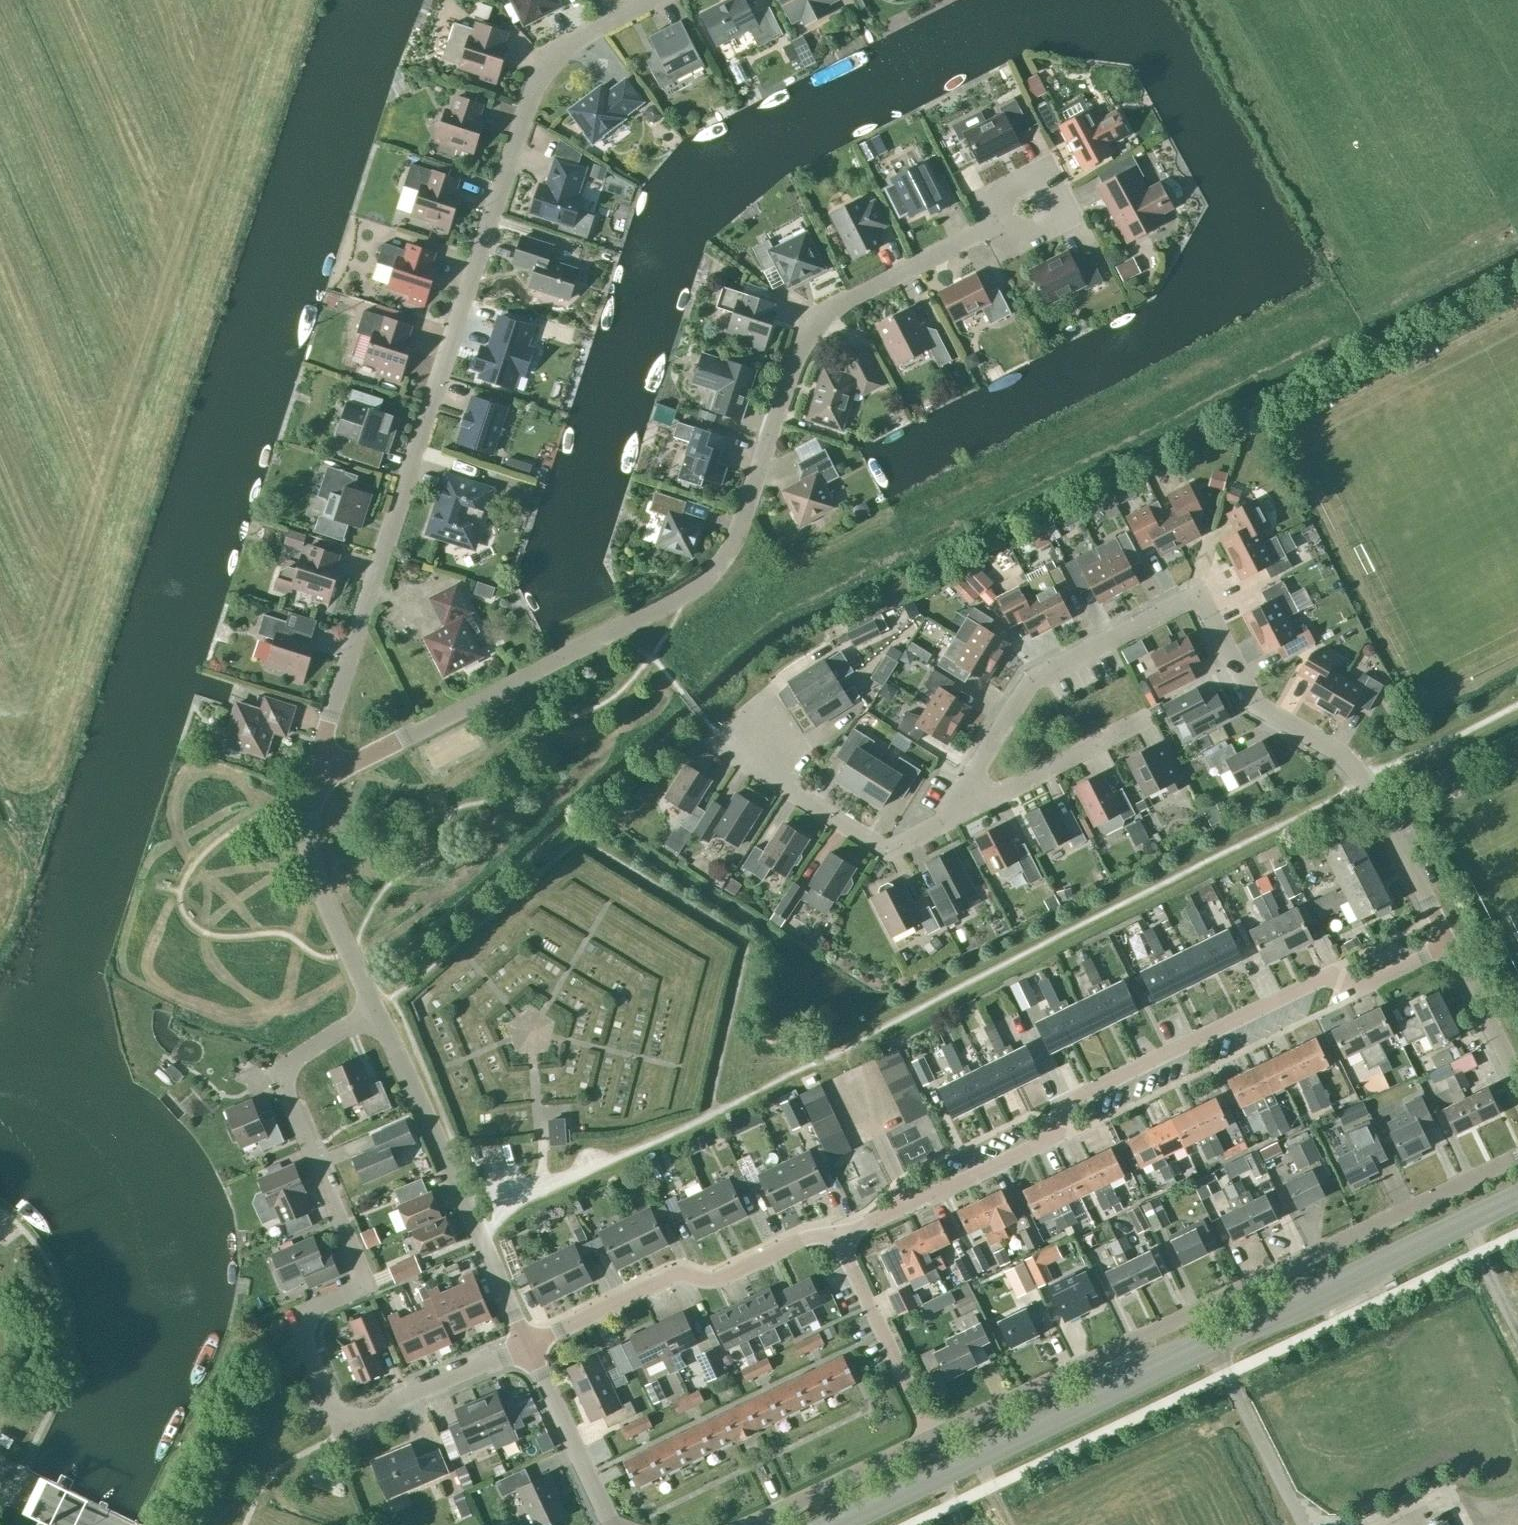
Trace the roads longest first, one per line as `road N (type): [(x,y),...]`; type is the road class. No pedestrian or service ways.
road 1 (residential): [(314,782),(691,592),(729,552),(800,340),(817,312),(1003,218)]
road 2 (residential): [(314,782),(527,102),(546,66),(581,36),(652,0)]
road 3 (residential): [(1447,944),(1353,771),(1331,749),(1253,709),(1202,609),(1185,599),(1044,666),(959,793),(966,809)]
road 4 (tertiary): [(829,1524),(1517,1193)]
road 5 (residential): [(526,1345),(339,1425),(298,1321),(361,1286),(286,1101),(287,1065),(371,1009)]
road 6 (residential): [(932,1437),(1517,1155)]
road 7 (residential): [(1447,944),(1355,990),(1328,981),(1061,1107),(1043,1145),(906,1202)]
road 8 (residential): [(526,1345),(674,1275),(708,1281),(805,1237),(837,1234)]
road 9 (residential): [(966,809),(894,845),(877,844),(783,785),(761,741)]
road 10 (residential): [(479,1241),(371,1009)]
road 11 (residential): [(371,1009),(310,856),(314,782)]
road 12 (residential): [(837,1234),(932,1437)]
road 13 (residential): [(746,1524),(932,1437)]
road 14 (residential): [(966,809),(1145,717)]
road 15 (residential): [(611,1524),(526,1345)]
road 16 (residential): [(1003,218),(1014,240),(1067,213),(1044,172),(995,199)]
road 17 (residential): [(906,1202),(832,1054)]
road 18 (residential): [(1517,1086),(1447,944)]
road 19 (tertiary): [(109,1524),(0,1472)]

